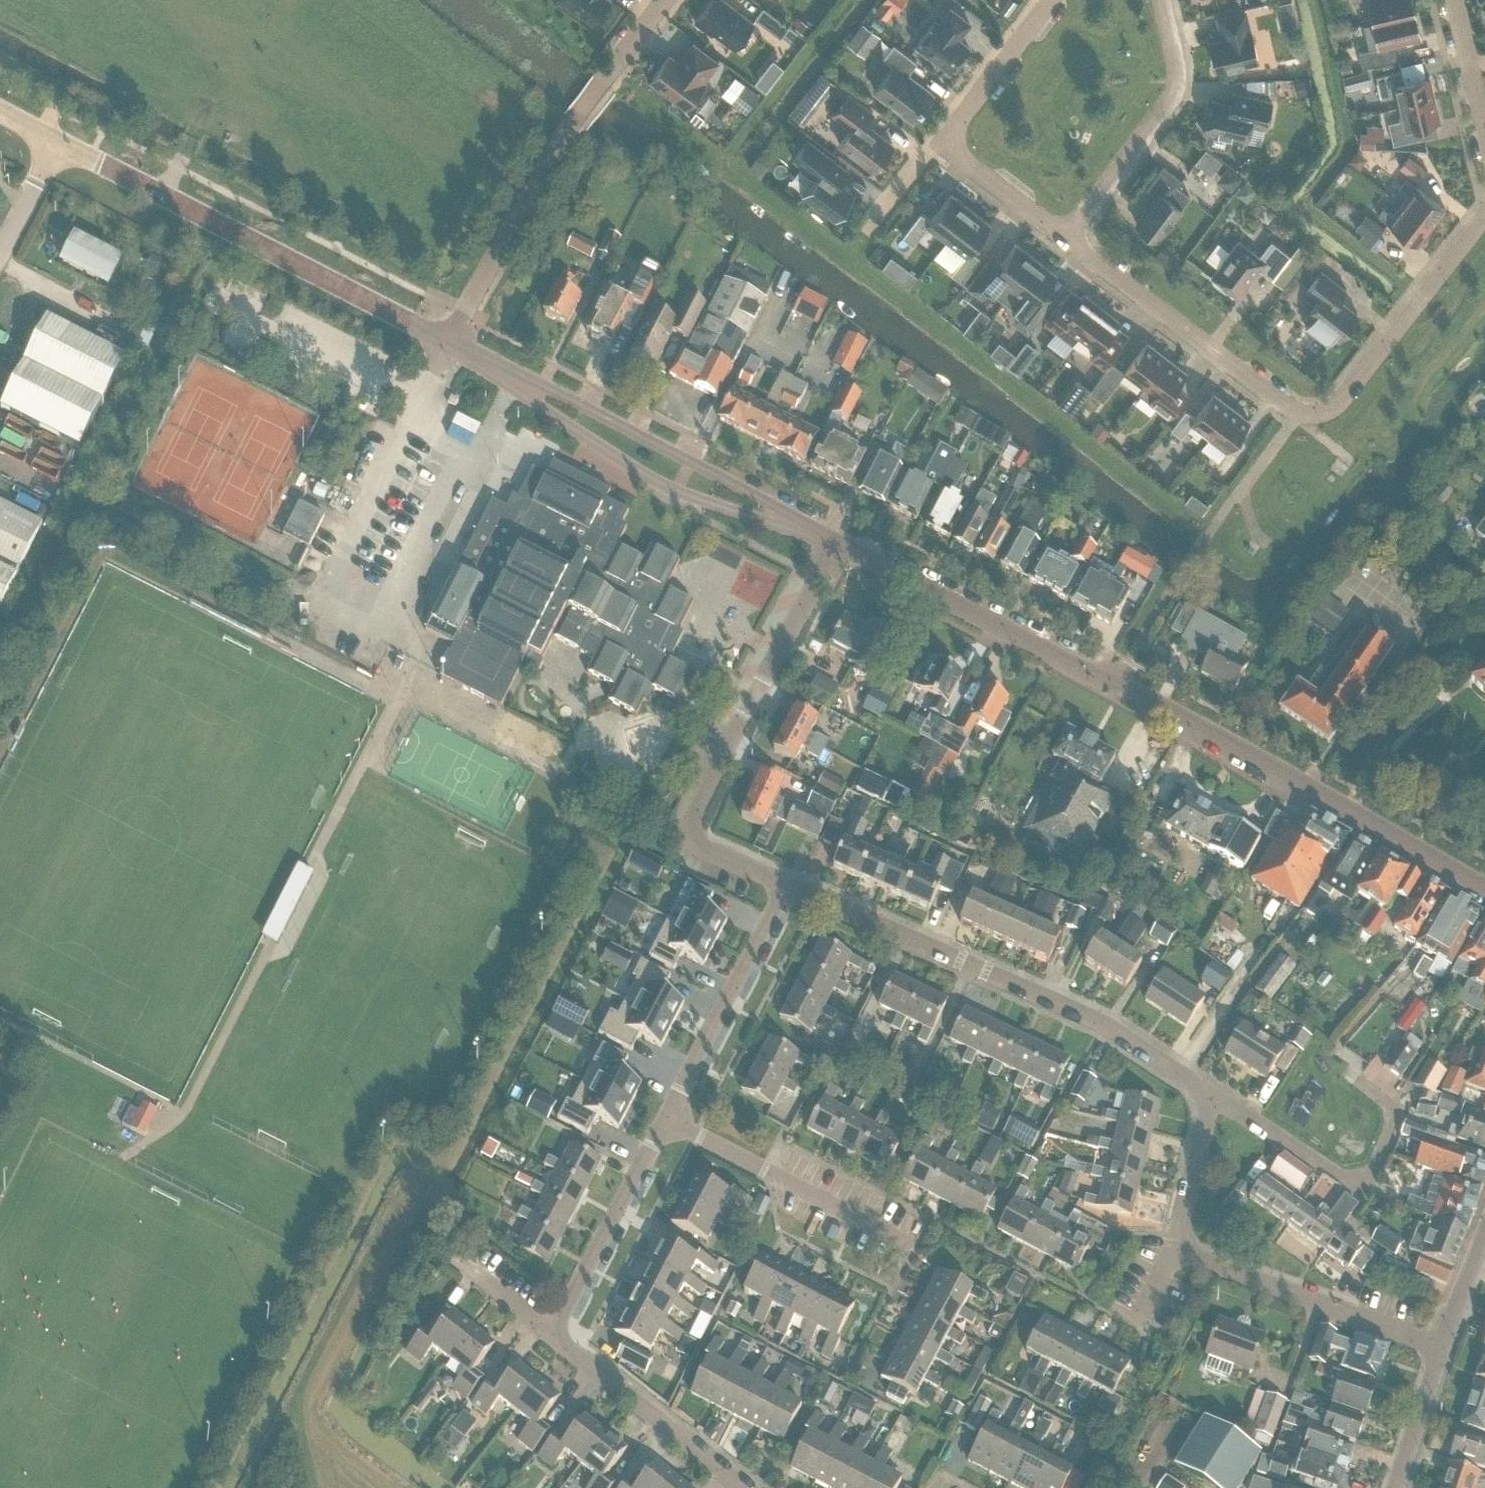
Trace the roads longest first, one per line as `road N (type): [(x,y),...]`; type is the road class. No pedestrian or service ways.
road 1 (tertiary): [(1484,889),(838,541)]
road 2 (unclassified): [(789,884),(1110,1021),(1213,1098)]
road 3 (tertiary): [(449,343),(57,141)]
road 4 (unclassified): [(789,884),(703,847),(694,819),(838,541)]
road 5 (residential): [(1067,239),(956,154),(952,142),(954,128),(1053,0)]
road 6 (tertiary): [(515,379),(538,407),(678,491),(770,522),(794,520)]
road 7 (tertiary): [(794,520),(774,502),(541,384),(515,379)]
road 8 (unclassified): [(449,343),(558,144),(606,79)]
road 9 (unclassified): [(1213,1098),(1340,1175),(1359,1178),(1375,1168),(1395,1120),(1389,1099),(1362,1082)]
road 10 (residential): [(1297,415),(1067,239)]
road 11 (residential): [(1297,415),(1318,418),(1342,404),(1484,217)]
road 12 (unclassified): [(1441,1347),(1178,1248)]
road 13 (residential): [(1160,0),(1177,88),(1067,239)]
road 14 (unclassified): [(669,1120),(789,884)]
road 15 (unclassified): [(903,1243),(669,1120)]
road 16 (residential): [(749,1487),(557,1335)]
road 17 (unclassified): [(557,1335),(669,1120)]
road 18 (unclassified): [(1178,1248),(1213,1098)]
road 19 (tertiary): [(1397,1487),(1441,1347)]
road 20 (residential): [(1484,128),(1455,0)]
road 21 (unclassified): [(0,253),(57,141)]

